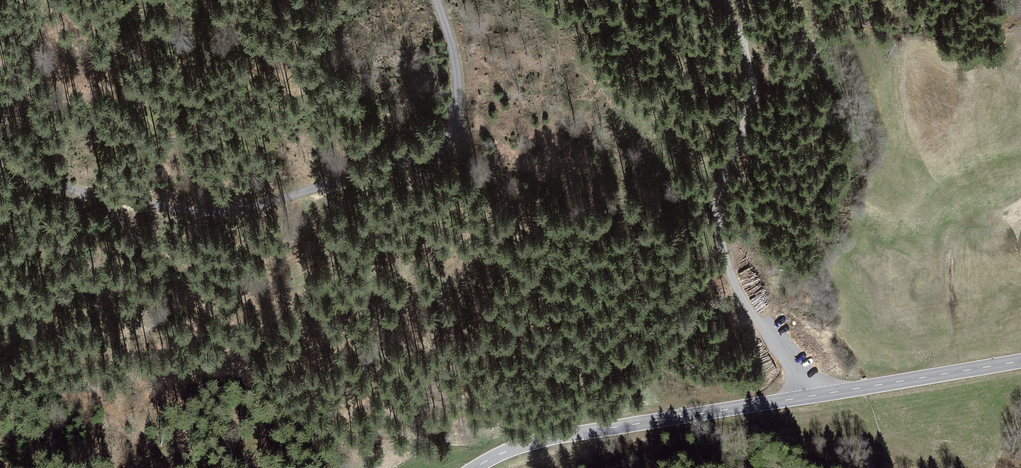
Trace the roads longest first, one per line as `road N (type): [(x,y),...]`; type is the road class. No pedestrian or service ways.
road 1 (tertiary): [(478,467),(550,438),(1020,360)]
road 2 (track): [(0,158),(49,184),(222,213),(359,179),(431,150)]
road 3 (track): [(744,46),(752,93),(722,182),(724,249)]
road 4 (track): [(431,150),(451,130),(459,104),(439,0)]

